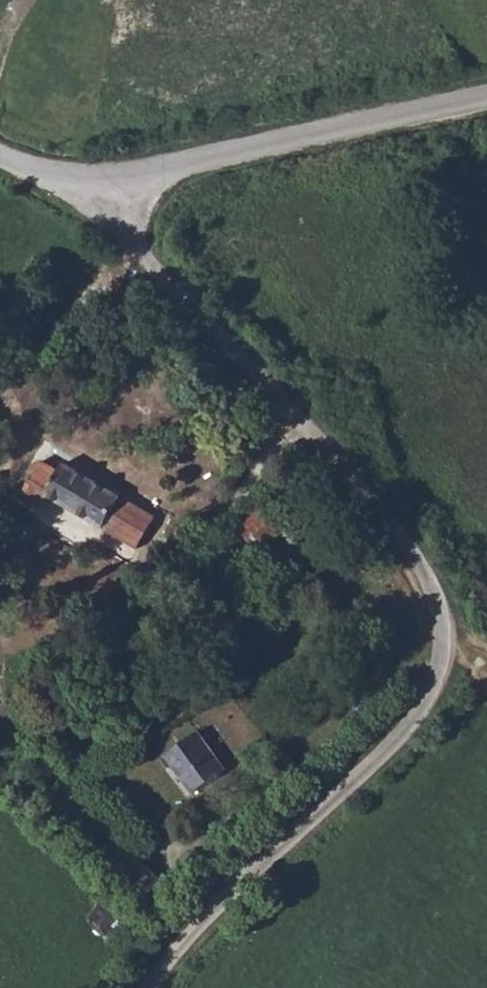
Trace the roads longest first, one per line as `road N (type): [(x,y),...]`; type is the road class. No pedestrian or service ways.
road 1 (unclassified): [(147,987),(438,680),(441,616),(401,524),(143,237),(106,183)]
road 2 (unclassified): [(106,183),(486,95)]

